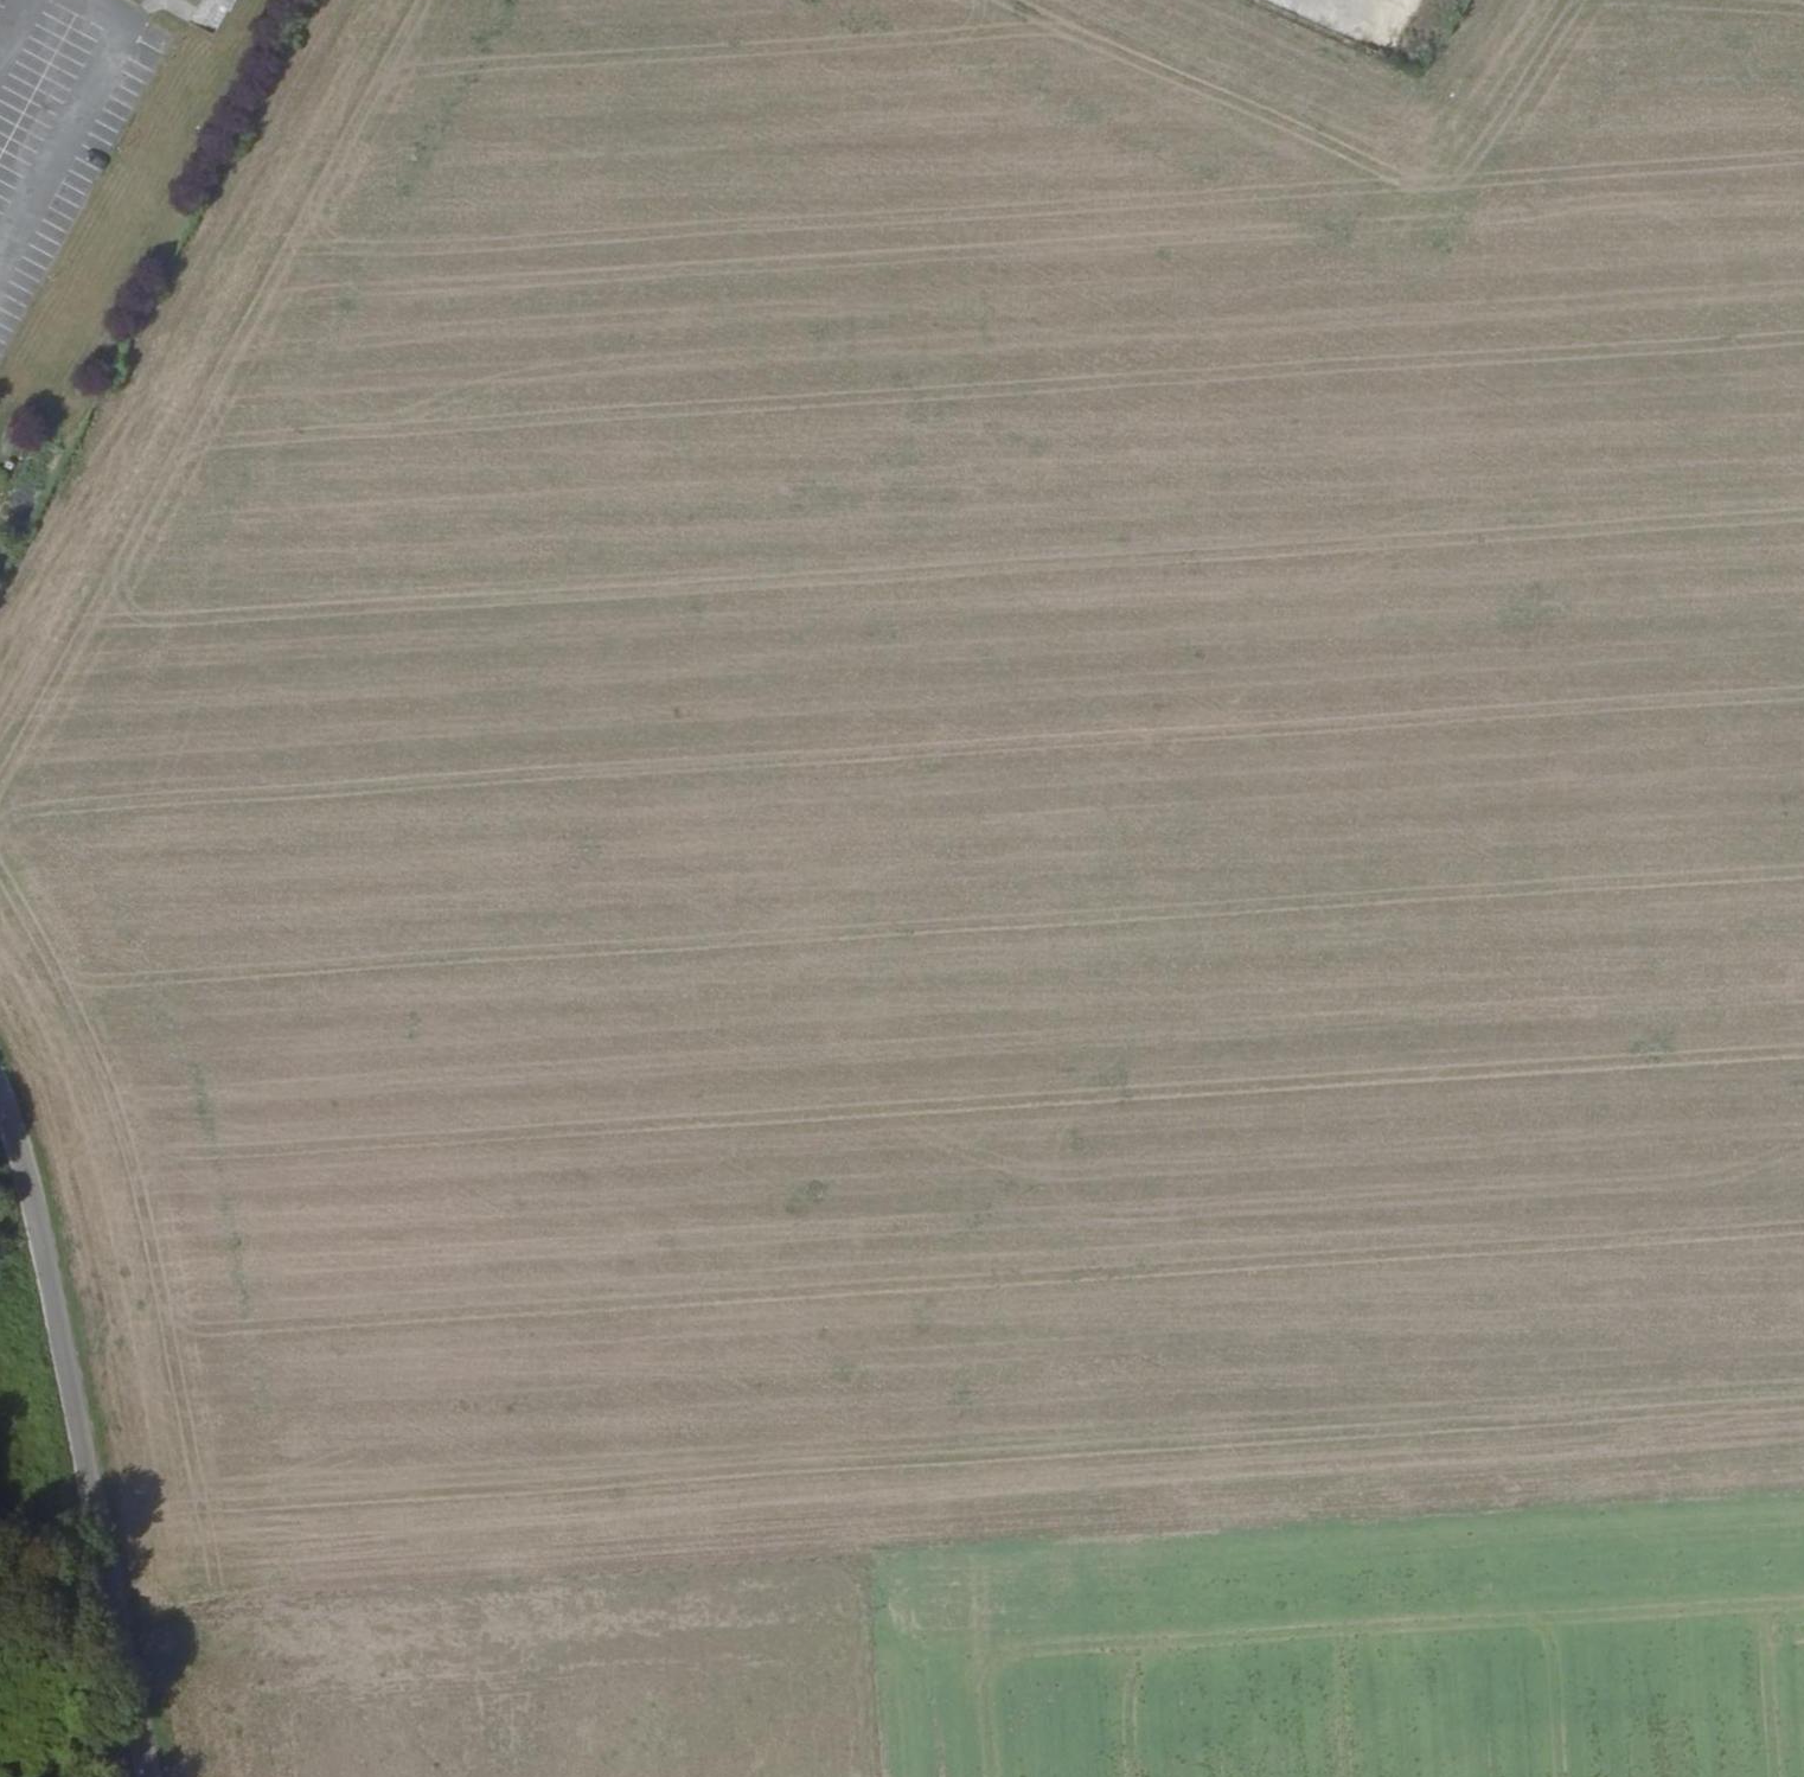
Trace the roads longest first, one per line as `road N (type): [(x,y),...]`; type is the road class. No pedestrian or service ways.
road 1 (residential): [(0,1112),(34,1223),(149,1776)]

